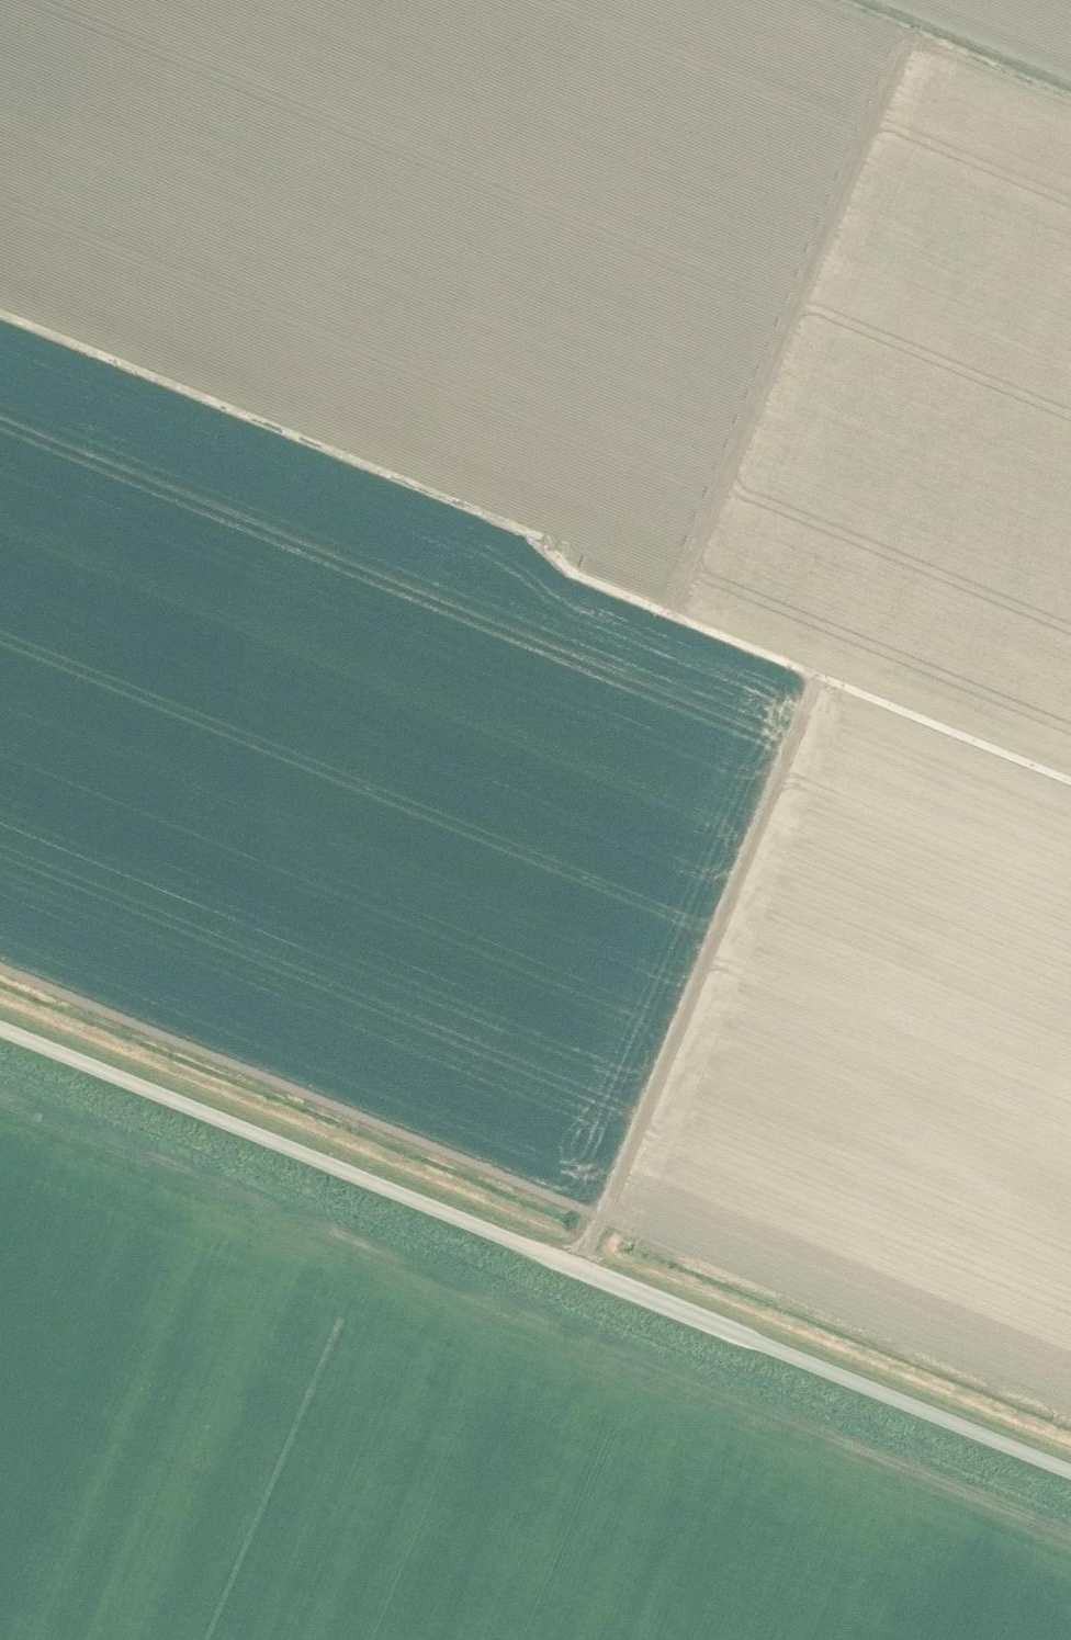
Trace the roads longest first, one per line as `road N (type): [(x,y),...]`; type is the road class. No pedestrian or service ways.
road 1 (unclassified): [(0,1029),(506,1250),(1070,1479)]

